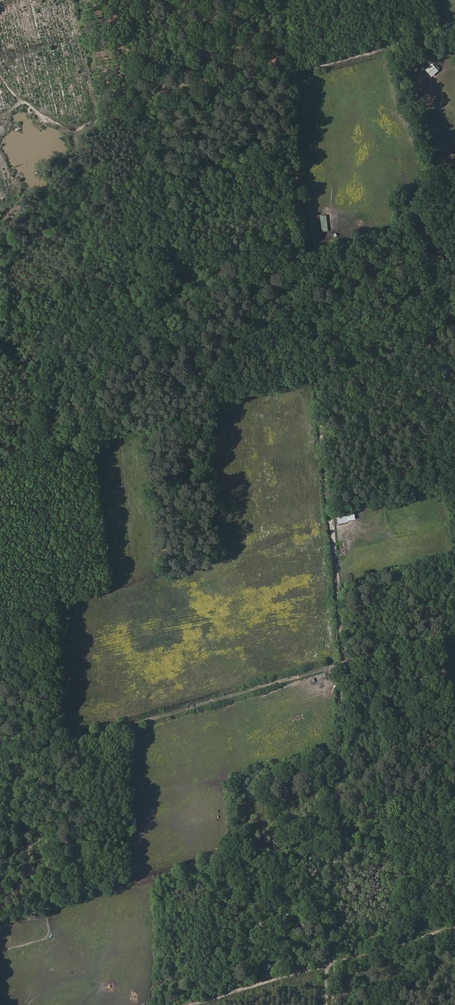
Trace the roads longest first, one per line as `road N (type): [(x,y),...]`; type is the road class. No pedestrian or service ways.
road 1 (track): [(0,265),(21,204),(64,188),(80,167),(73,134),(454,33)]
road 2 (track): [(454,628),(0,762)]
road 3 (track): [(299,374),(280,0)]
road 4 (track): [(0,440),(299,374)]
road 5 (track): [(454,333),(299,374)]

